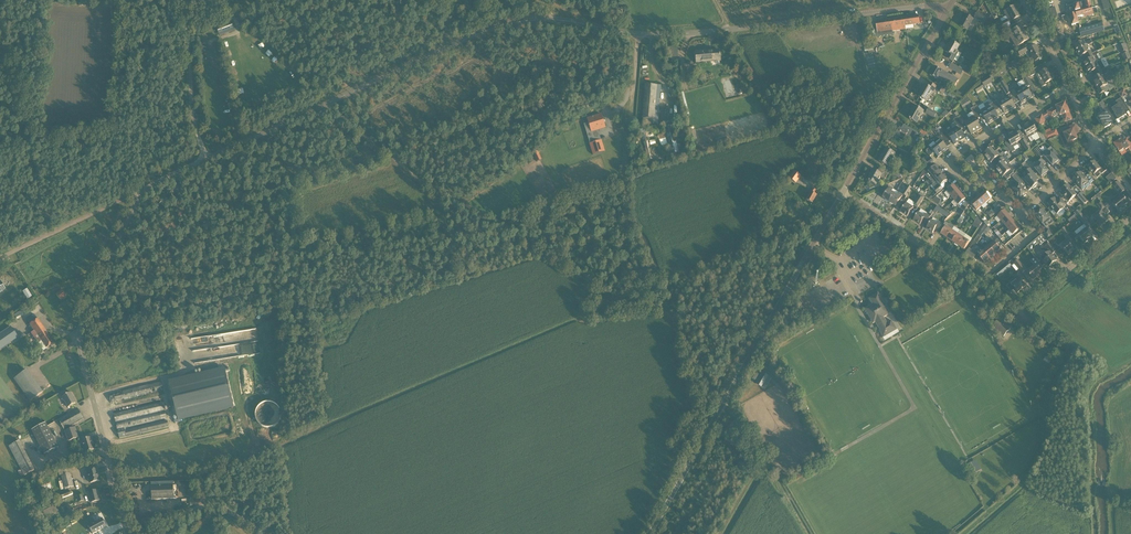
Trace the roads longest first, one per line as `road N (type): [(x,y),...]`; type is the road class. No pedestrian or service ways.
road 1 (track): [(194,481),(610,304)]
road 2 (residential): [(559,21),(678,34),(951,3)]
road 3 (unclassified): [(205,161),(504,24),(559,21)]
road 4 (unclassified): [(127,533),(79,344),(90,304),(144,193)]
road 5 (unclassified): [(651,533),(817,237)]
road 6 (track): [(342,116),(419,182),(499,223),(610,304)]
road 7 (track): [(632,297),(627,166),(648,35)]
road 8 (residential): [(1021,215),(989,179),(966,186),(950,159),(1069,88)]
road 9 (track): [(610,304),(832,212)]
road 10 (track): [(714,0),(770,106),(843,192)]
road 11 (track): [(263,195),(228,210),(194,205),(175,225),(194,265),(249,273),(278,268)]
road 12 (residential): [(843,192),(951,3)]
road 13 (residential): [(978,283),(1020,309),(1130,218)]
road 14 (track): [(278,268),(287,441)]
road 15 (residential): [(843,192),(978,283)]
road 16 (unclassified): [(205,161),(193,115),(186,0)]
road 17 (unclassified): [(277,533),(217,503),(127,533)]
road 18 (unclassified): [(0,256),(144,193)]
road 19 (track): [(632,297),(668,316),(722,407)]

